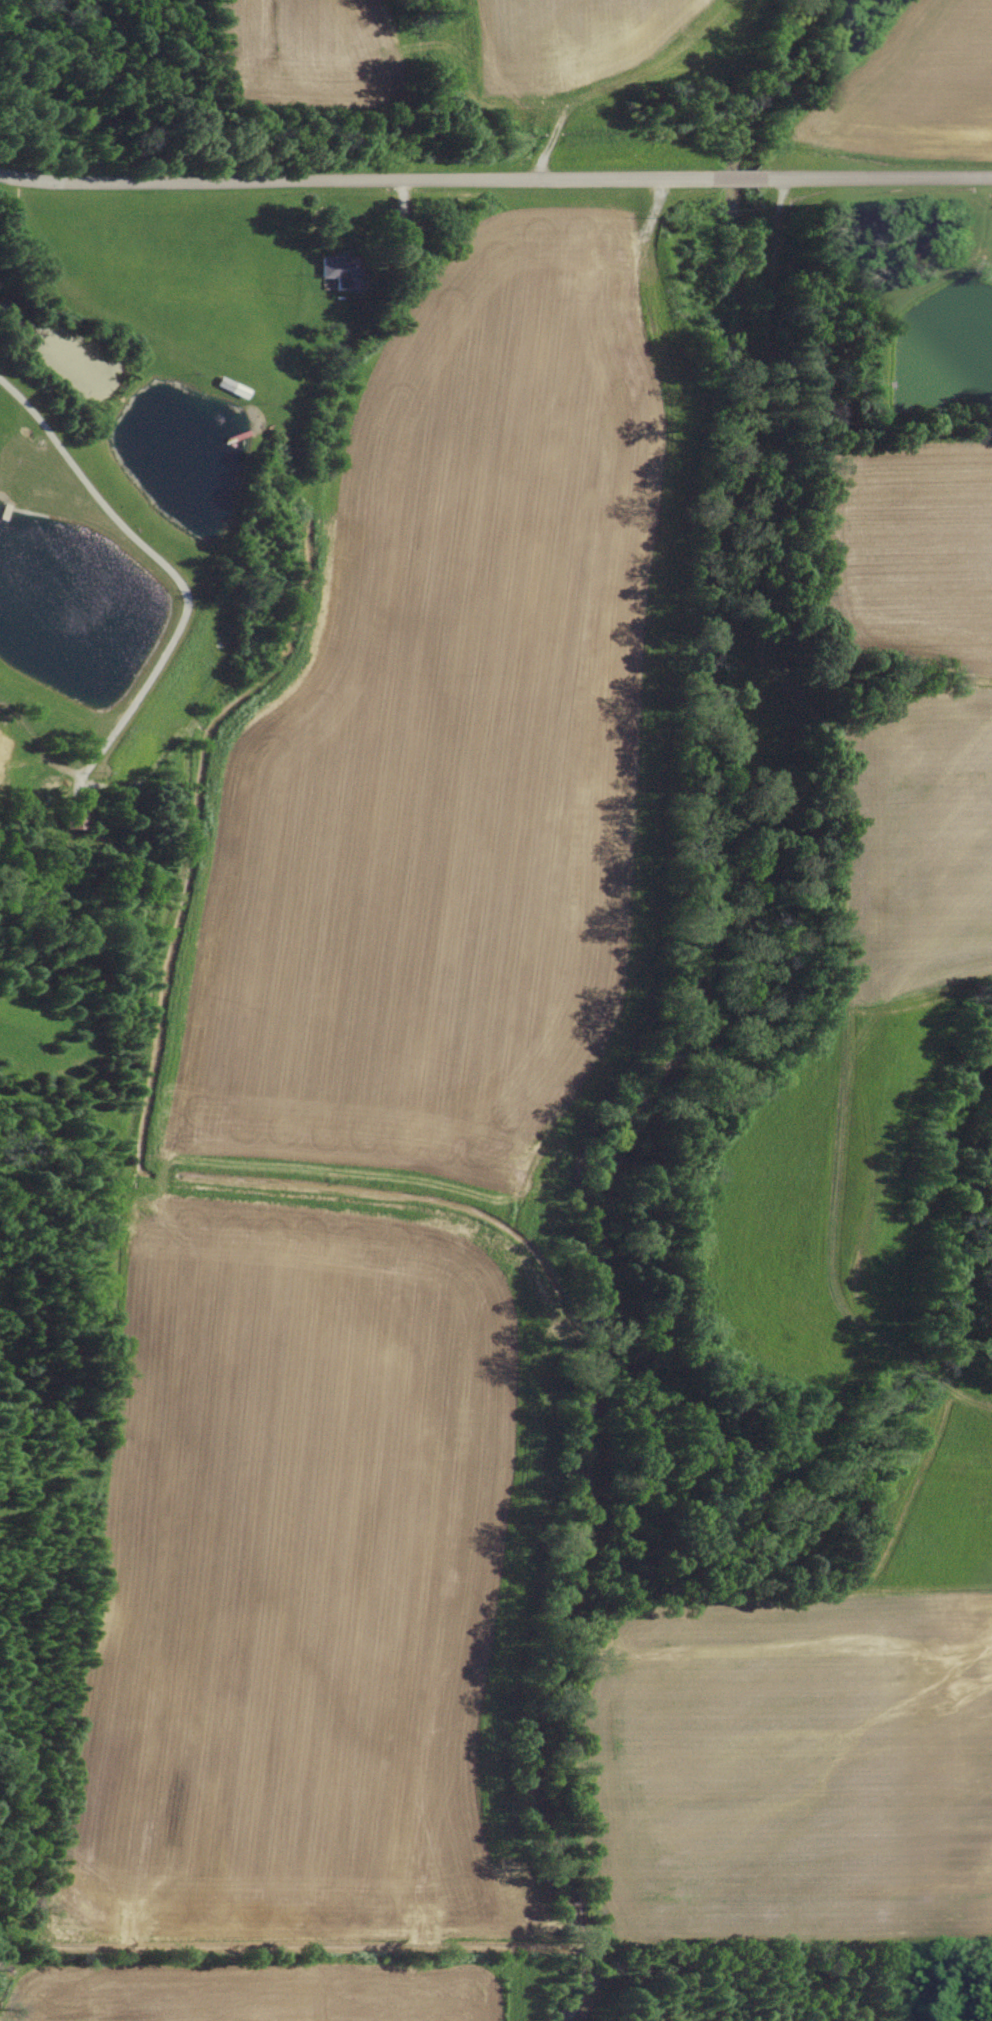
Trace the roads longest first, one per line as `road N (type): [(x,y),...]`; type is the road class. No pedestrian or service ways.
road 1 (tertiary): [(0,183),(726,181)]
road 2 (tertiary): [(746,180),(991,177)]

